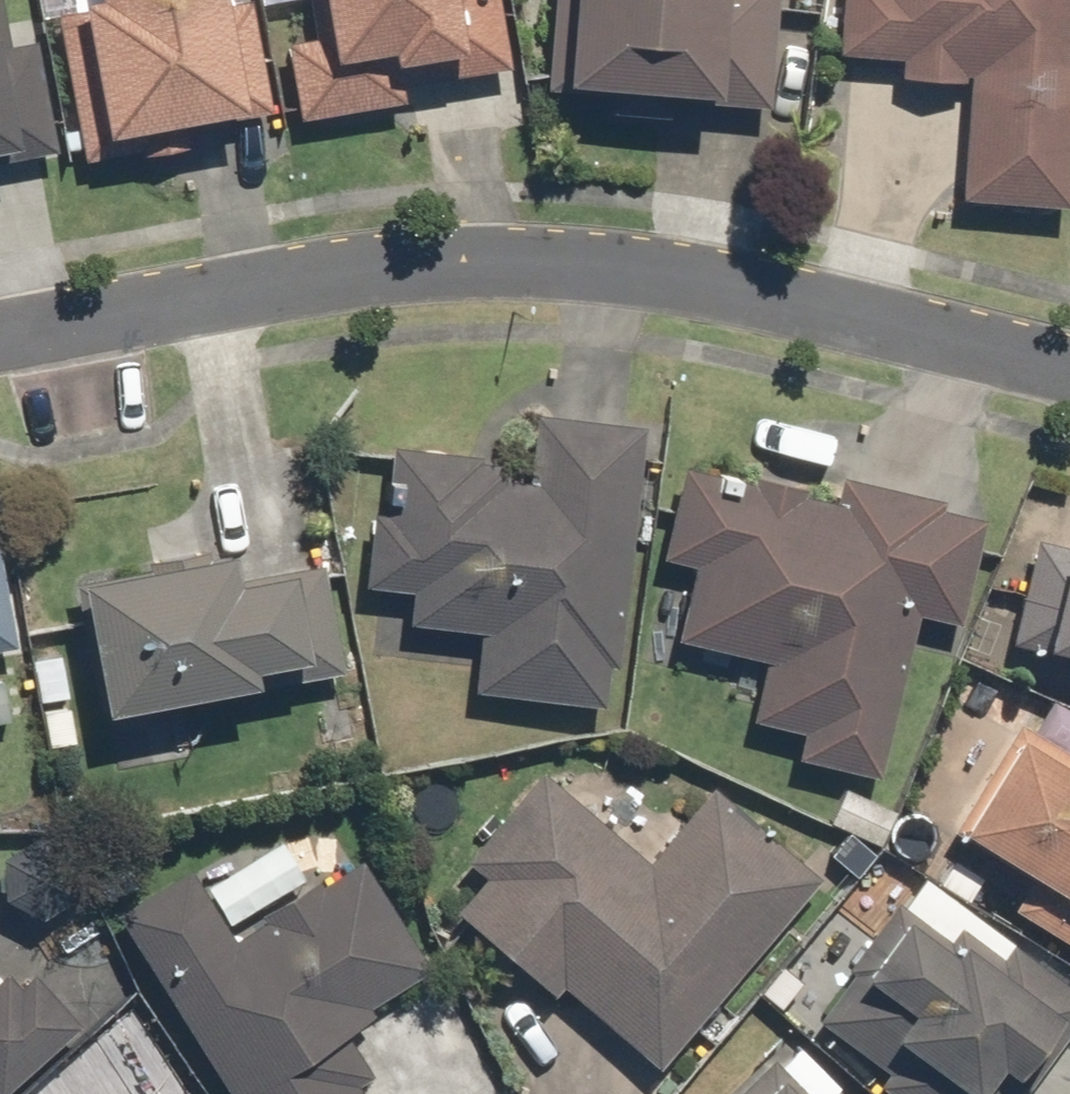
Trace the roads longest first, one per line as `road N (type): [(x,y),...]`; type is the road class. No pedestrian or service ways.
road 1 (residential): [(1069,374),(697,277),(538,256),(354,268),(0,334)]

